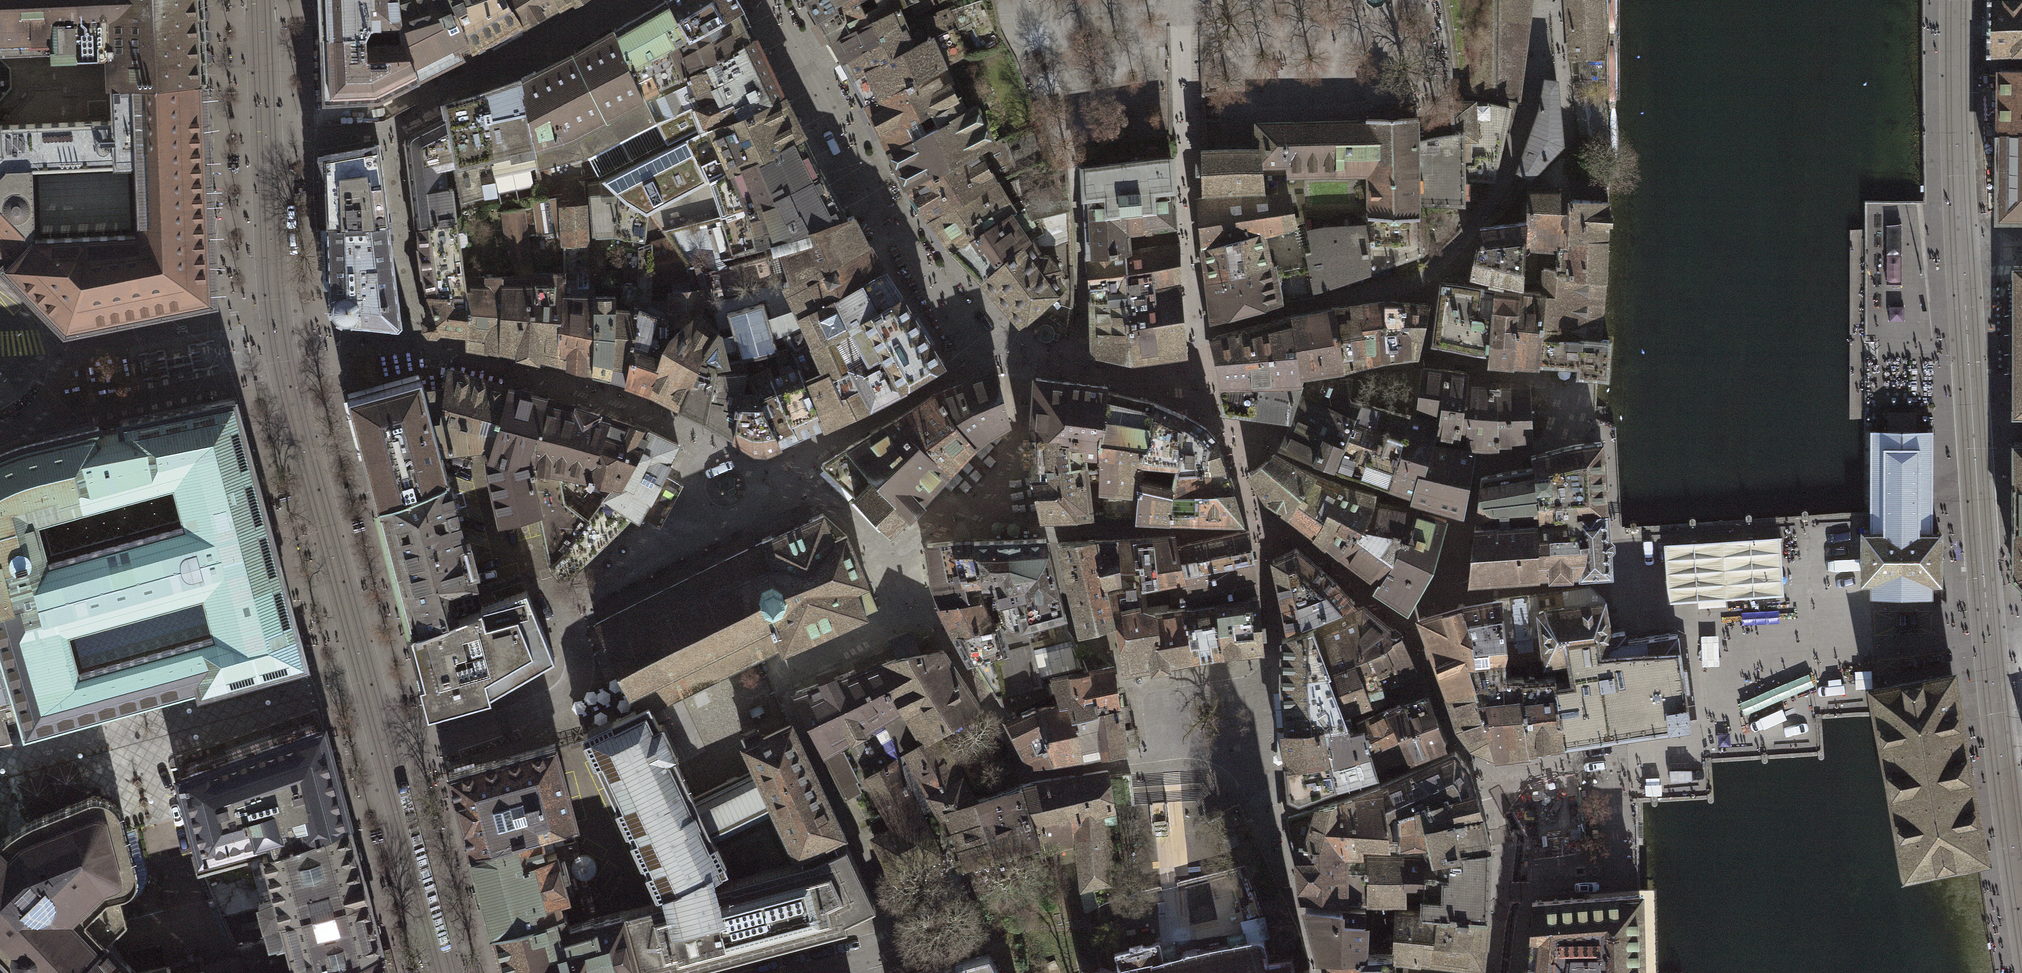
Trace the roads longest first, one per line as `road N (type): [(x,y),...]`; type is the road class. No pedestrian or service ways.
road 1 (residential): [(387,754),(276,315)]
road 2 (residential): [(1987,610),(1959,234)]
road 3 (residential): [(276,315),(260,0)]
road 4 (residential): [(2021,906),(1987,610)]
road 5 (residential): [(276,315),(22,356)]
road 6 (residential): [(1959,234),(1955,0)]
road 7 (residential): [(387,754),(446,972)]

